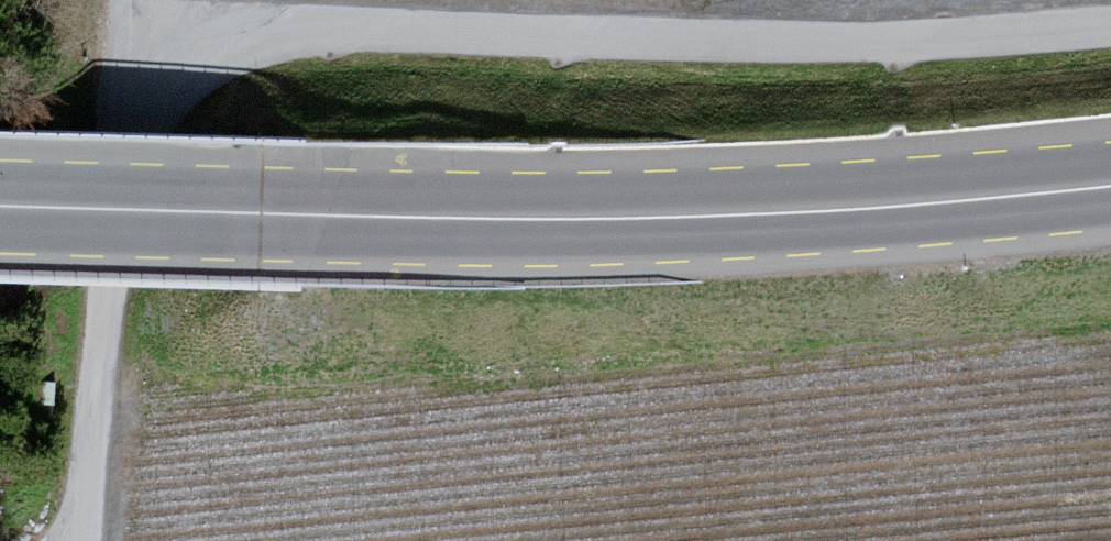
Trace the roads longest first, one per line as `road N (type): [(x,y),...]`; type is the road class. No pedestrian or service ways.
road 1 (primary): [(1110,185),(877,207),(565,219),(0,207)]
road 2 (unclassified): [(1110,25),(870,43),(124,25)]
road 3 (unclassified): [(124,25),(83,540)]

